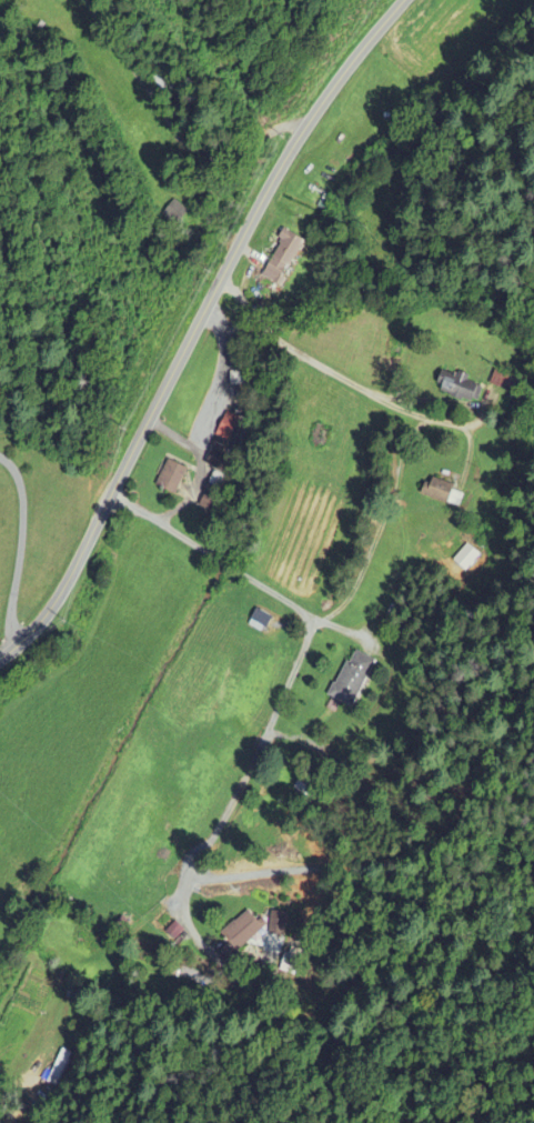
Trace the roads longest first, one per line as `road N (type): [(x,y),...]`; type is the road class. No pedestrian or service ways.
road 1 (tertiary): [(0,662),(40,625),(77,568),(284,160),(405,0)]

